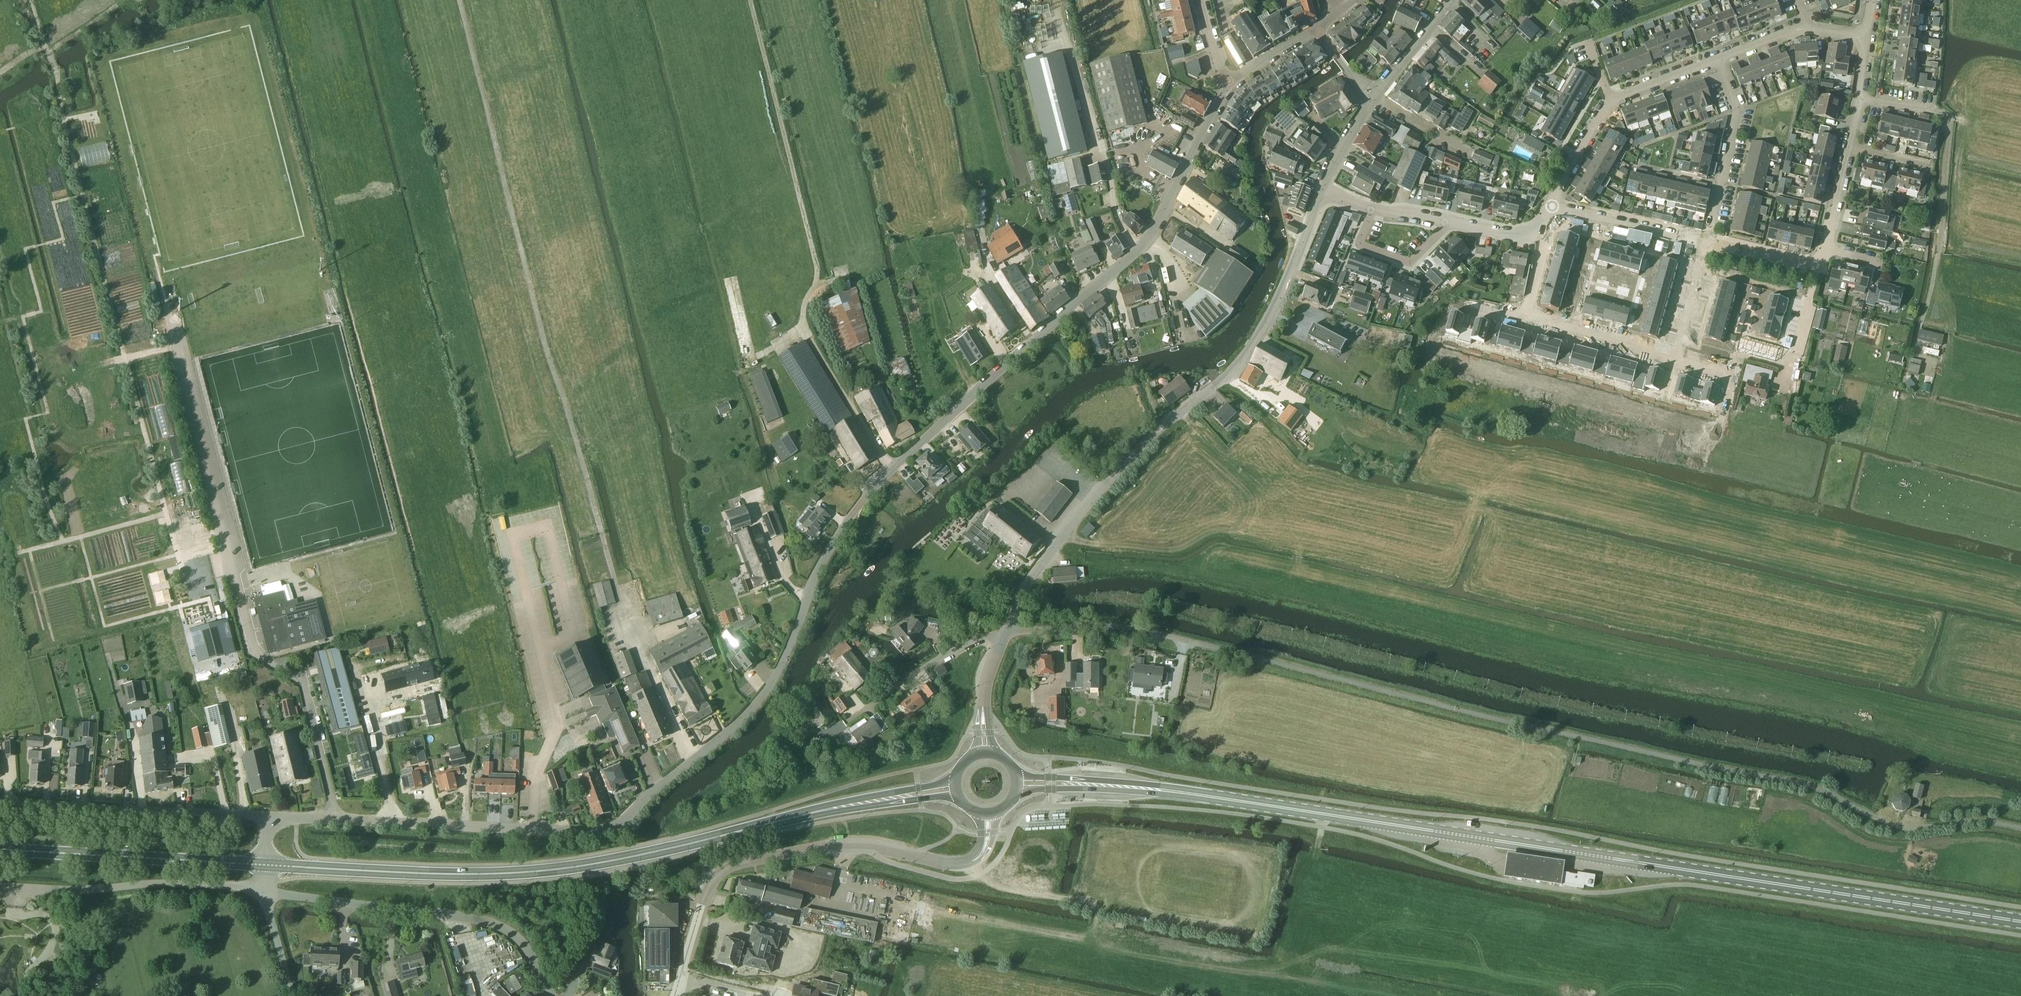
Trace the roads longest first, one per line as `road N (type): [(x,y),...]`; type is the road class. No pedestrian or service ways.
road 1 (tertiary): [(267,816),(583,834),(614,827),(725,734),(769,686),(811,581),(872,489),(1150,237),(1228,88)]
road 2 (unclassified): [(2020,827),(1894,825),(1803,784),(1141,630),(1005,633)]
road 3 (primary): [(2020,922),(1193,794),(1017,783)]
road 4 (track): [(226,704),(200,683),(180,608),(194,603),(32,0)]
road 5 (primary): [(263,867),(526,875),(955,788)]
road 6 (track): [(622,604),(547,353),(459,0)]
road 7 (unclassified): [(674,995),(700,905),(728,868),(837,846),(968,864),(984,852),(987,815)]
road 8 (unclassified): [(548,995),(528,950),(501,926),(261,888)]
road 9 (track): [(817,288),(748,0)]
road 10 (tertiary): [(1321,193),(1262,333),(1236,370),(1160,433)]
road 11 (tertiary): [(267,816),(0,801)]
road 12 (primary): [(263,867),(0,851)]
road 13 (unclassified): [(0,887),(261,888)]
road 14 (tertiary): [(1005,633),(1061,537),(1160,433)]
road 15 (residential): [(1549,208),(1612,97),(1715,59)]
road 16 (residential): [(1707,243),(1739,114),(1715,59)]
road 17 (unclassified): [(1005,633),(946,654),(846,721)]
road 18 (residential): [(1549,208),(1707,243)]
road 19 (residential): [(1678,362),(1524,323)]
road 20 (residential): [(1371,210),(1359,245),(1410,263),(1449,222)]
road 21 (tertiary): [(985,753),(984,689),(1005,633)]

